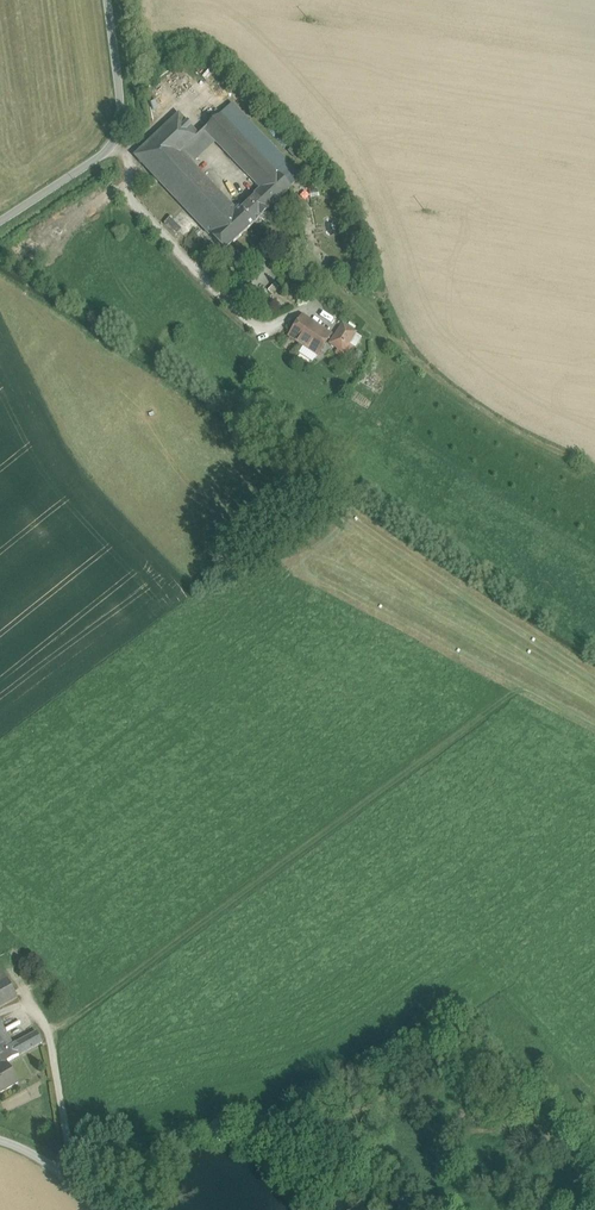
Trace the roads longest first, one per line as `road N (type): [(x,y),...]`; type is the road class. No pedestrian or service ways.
road 1 (tertiary): [(0,222),(114,140),(119,95),(104,0)]
road 2 (unclassified): [(99,1209),(50,1162),(0,1137)]

